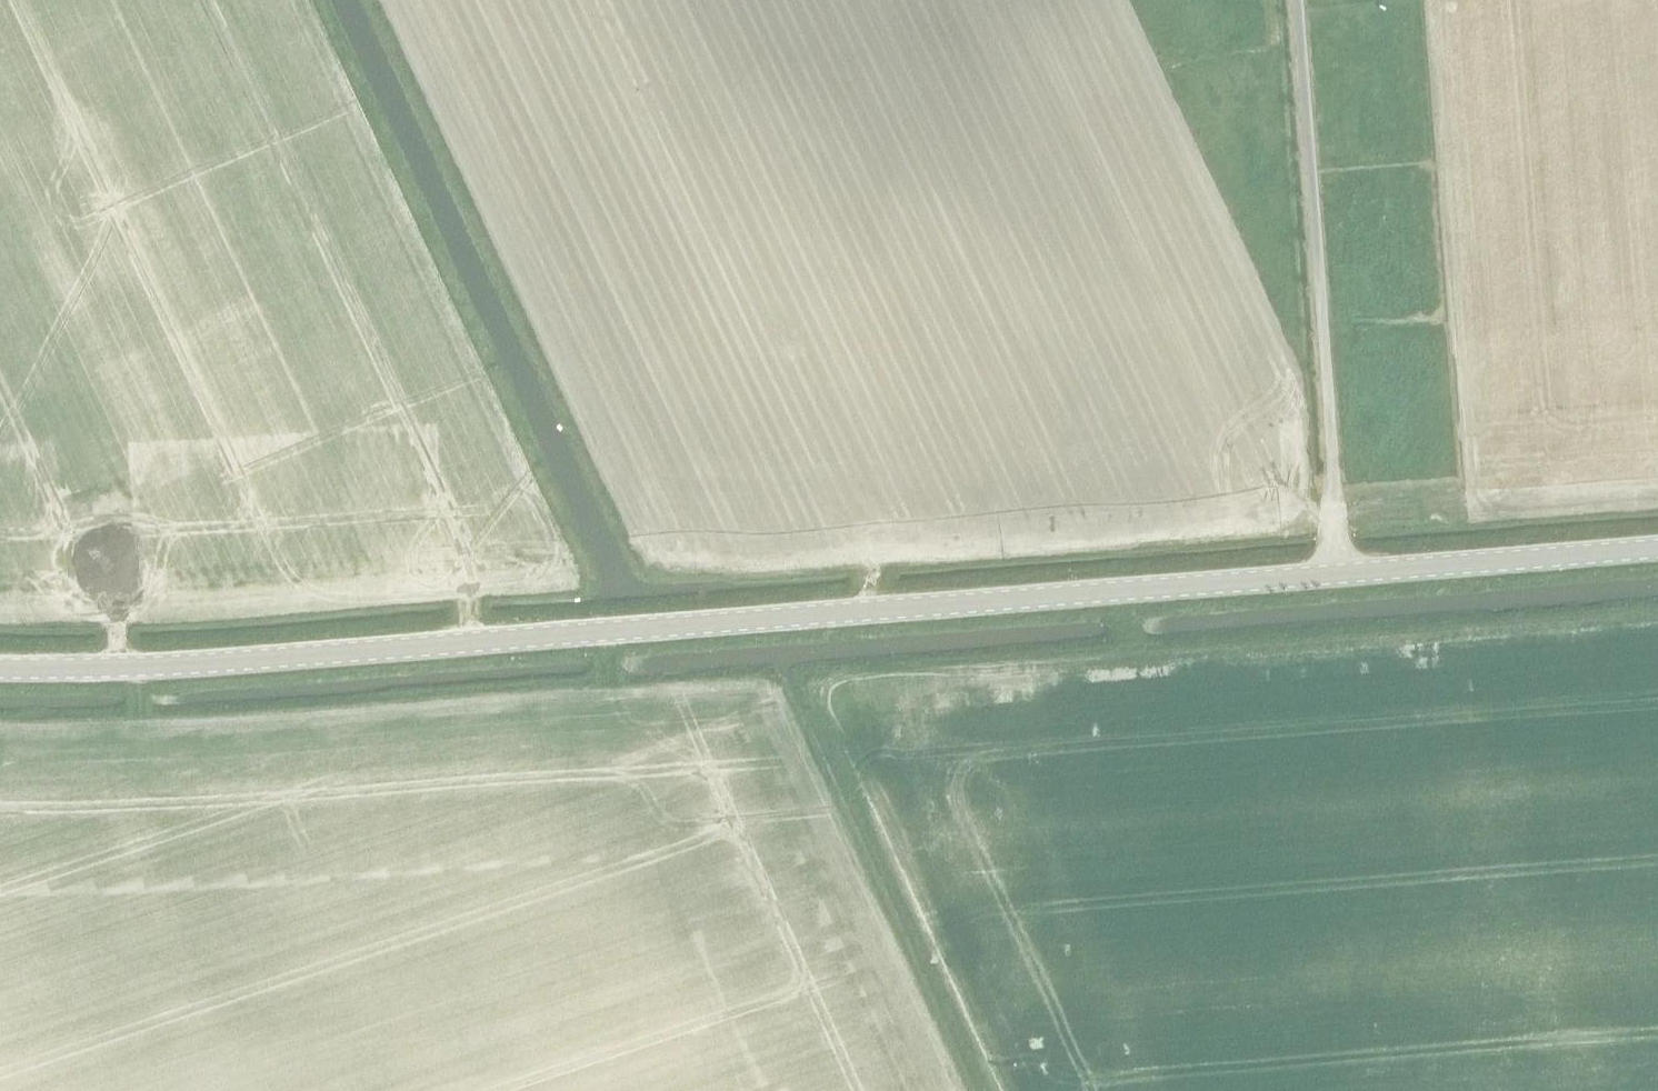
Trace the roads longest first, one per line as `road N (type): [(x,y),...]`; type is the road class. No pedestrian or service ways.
road 1 (tertiary): [(0,665),(135,664),(1657,545)]

